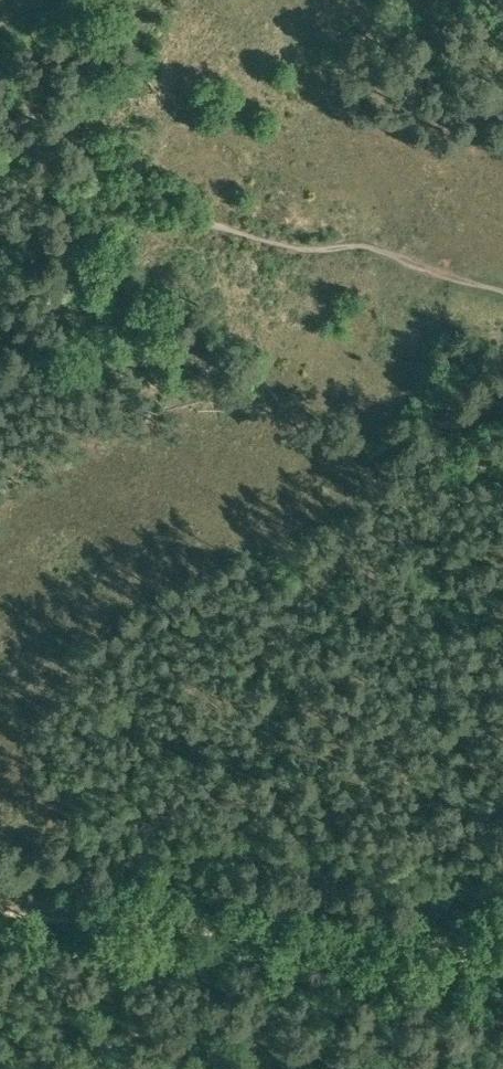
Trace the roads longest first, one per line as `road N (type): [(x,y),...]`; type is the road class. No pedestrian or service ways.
road 1 (track): [(0,899),(502,952)]

